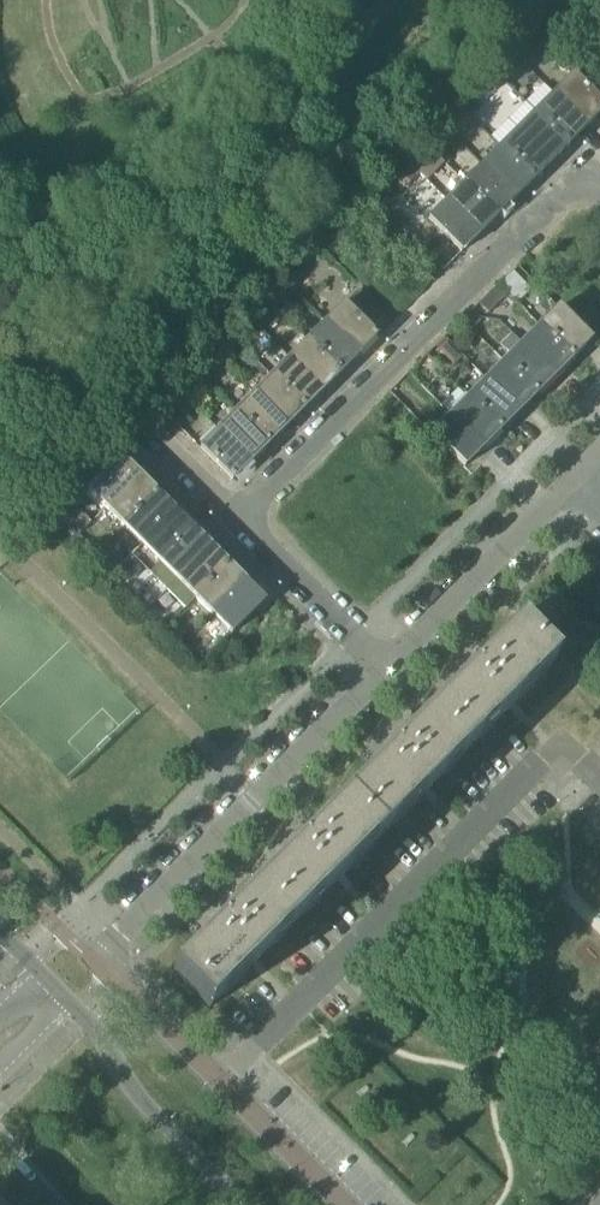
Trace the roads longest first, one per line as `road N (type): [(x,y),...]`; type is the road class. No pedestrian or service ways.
road 1 (residential): [(384,660),(236,514),(571,175),(599,187)]
road 2 (residential): [(215,1078),(90,959),(384,660)]
road 3 (residential): [(599,787),(559,748),(215,1078)]
road 4 (tertiary): [(242,1204),(138,1101),(95,1030),(54,987)]
road 5 (residential): [(384,660),(575,481)]
road 6 (residential): [(215,1078),(343,1204)]

